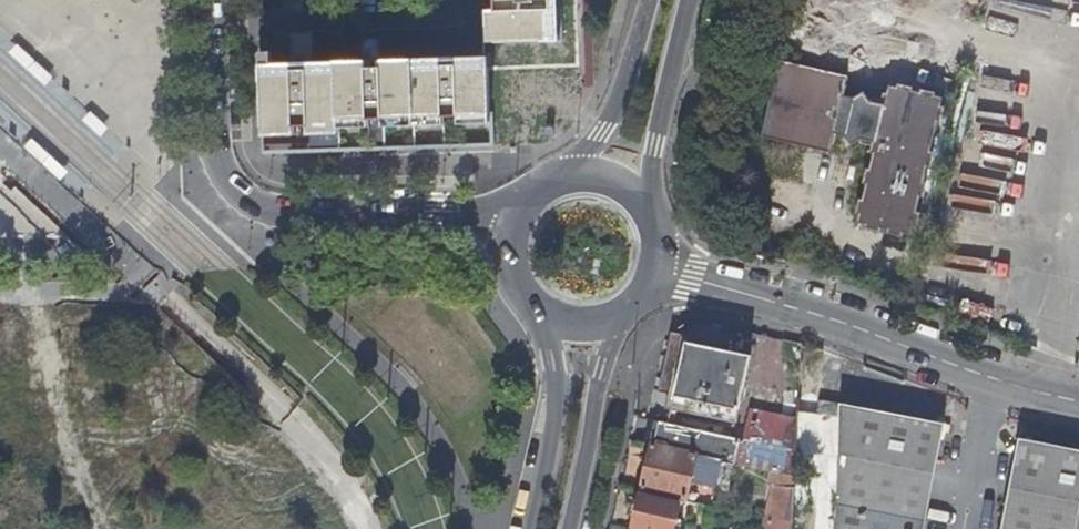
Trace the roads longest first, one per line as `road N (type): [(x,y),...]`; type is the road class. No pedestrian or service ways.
road 1 (residential): [(213,0),(216,133),(224,160),(252,197),(299,212),(518,220)]
road 2 (unclassified): [(655,268),(1078,401)]
road 3 (tertiary): [(539,307),(556,362),(554,429),(531,528)]
road 4 (tertiary): [(566,528),(622,311)]
road 5 (tertiary): [(648,217),(655,145),(687,0)]
road 6 (tertiary): [(650,0),(626,87),(569,179)]

